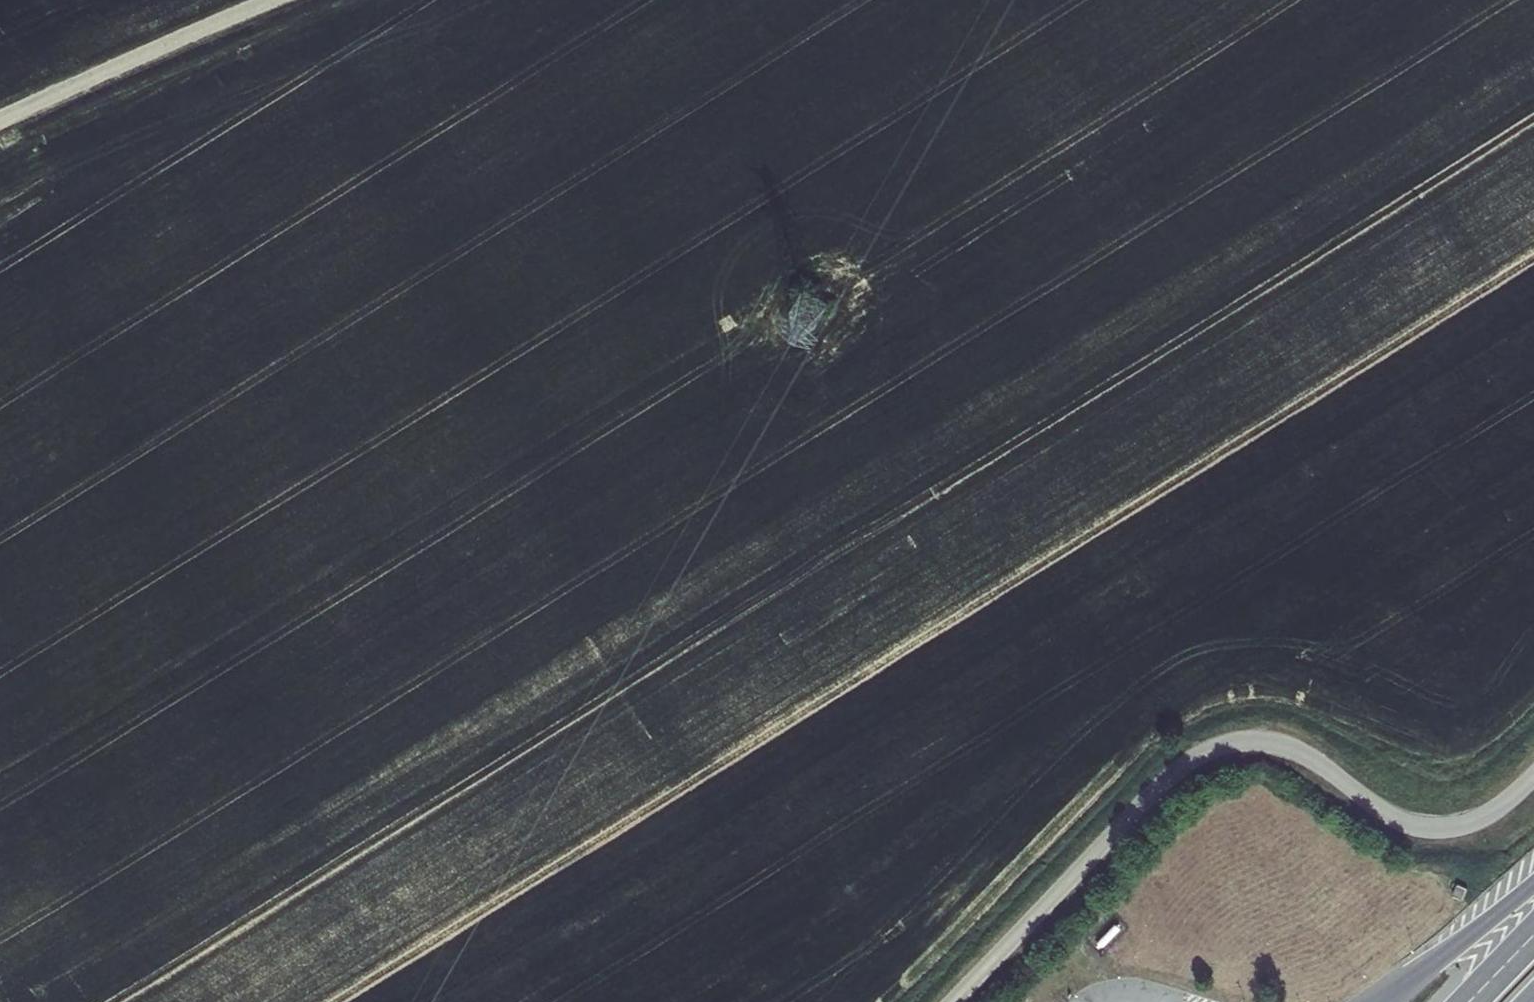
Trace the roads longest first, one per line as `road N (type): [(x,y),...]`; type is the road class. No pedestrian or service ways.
road 1 (unclassified): [(271,0),(0,117)]
road 2 (trunk): [(1533,883),(1389,1001)]

